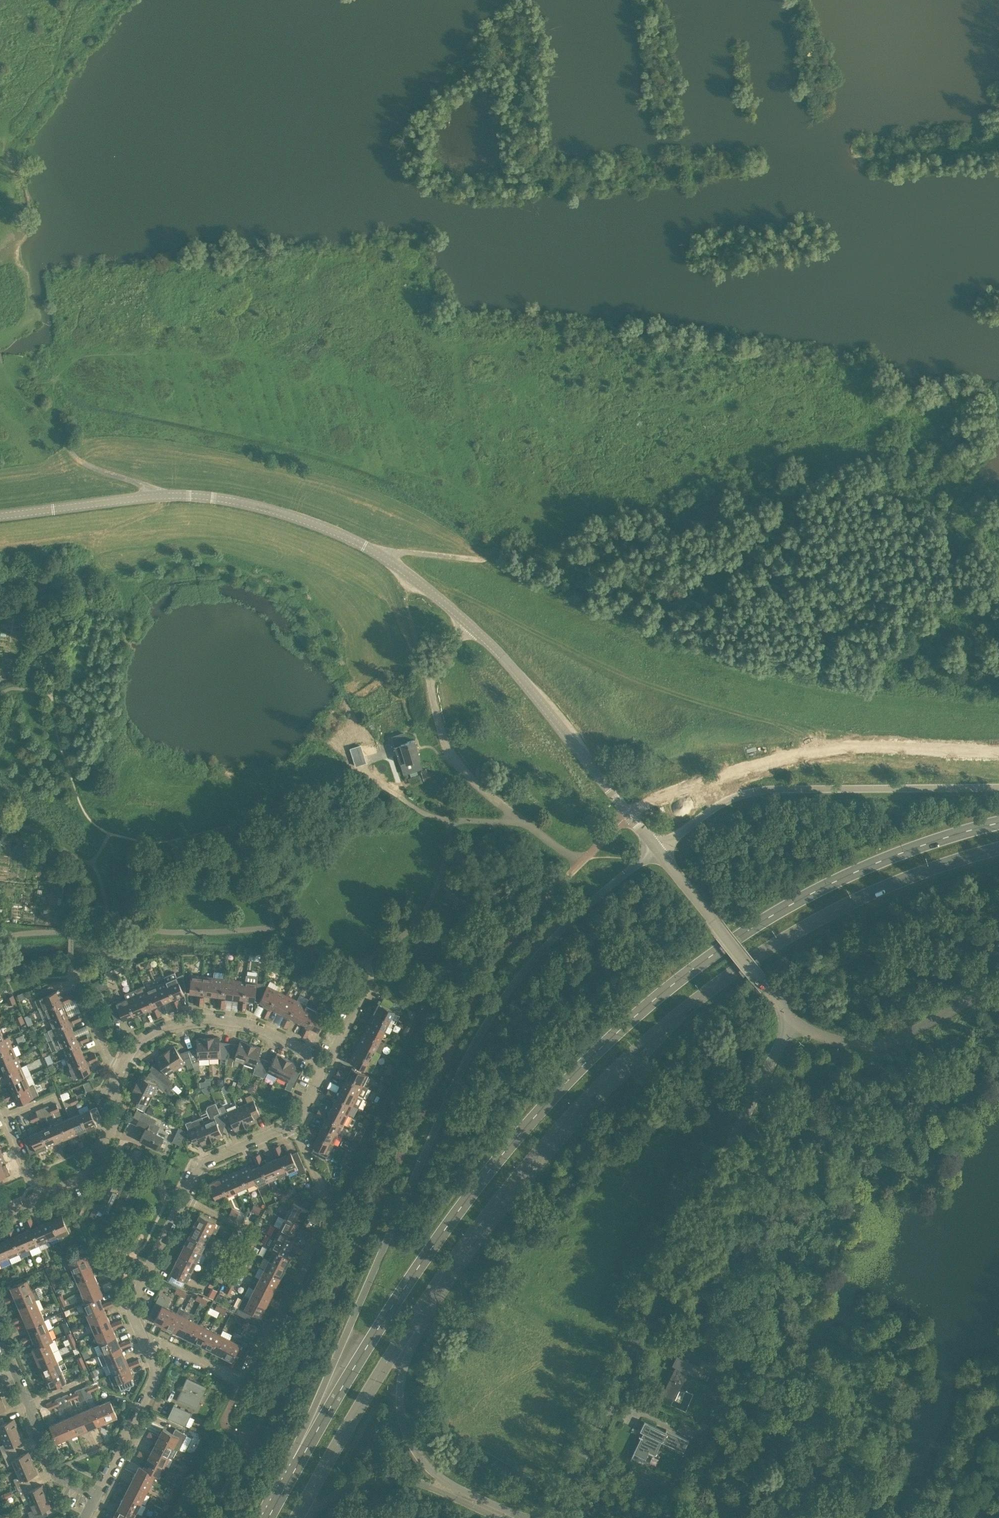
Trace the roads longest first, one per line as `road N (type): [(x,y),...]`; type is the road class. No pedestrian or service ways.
road 1 (secondary): [(998,821),(910,849),(791,904),(715,951),(616,1034),(476,1185),(287,1480)]
road 2 (secondary): [(418,1313),(579,1107),(689,1005),(821,916),(998,847)]
road 3 (secondary): [(657,849),(543,948),(473,1046),(288,1462),(287,1480)]
road 4 (tertiary): [(551,1517),(793,1021)]
road 5 (tertiary): [(469,626),(368,549),(272,510),(164,496),(0,516)]
road 6 (residential): [(293,1124),(328,1210),(240,1381),(170,1347),(148,1351)]
road 7 (unclassified): [(628,815),(579,864),(461,768),(431,686),(438,663),(469,626)]
road 8 (secondary): [(998,786),(759,791),(721,804),(657,849)]
road 9 (residential): [(148,1351),(132,1308),(199,1169),(293,1124)]
road 10 (secondary): [(525,1517),(443,1480),(411,1442),(401,1394),(418,1313)]
road 11 (tertiary): [(628,815),(512,668),(469,626)]
road 12 (secondary): [(295,1517),(418,1313)]
road 13 (residential): [(319,1062),(267,1031),(213,1018),(154,1031),(119,1066)]
road 14 (unclassified): [(998,986),(881,1043),(833,1040),(793,1021)]
road 15 (tertiary): [(793,1021),(657,849)]
road 16 (secondary): [(302,1517),(349,1489),(397,1481),(431,1487),(495,1517)]
road 17 (residential): [(0,1343),(55,1475),(96,1498)]
road 18 (residential): [(119,1066),(111,1083),(121,1106),(90,1173),(41,1195)]
road 19 (residential): [(96,1498),(153,1381),(148,1351)]

